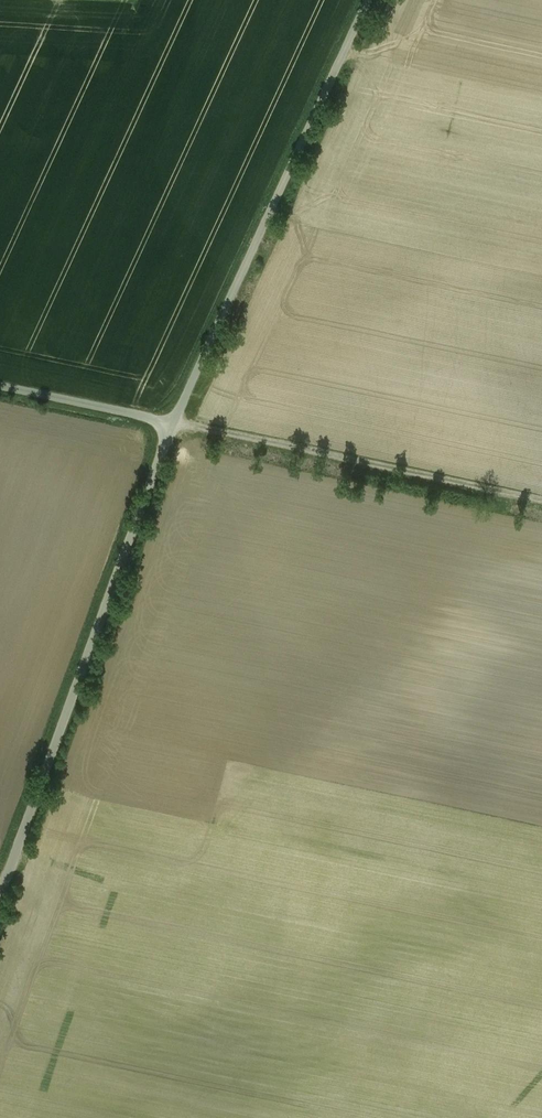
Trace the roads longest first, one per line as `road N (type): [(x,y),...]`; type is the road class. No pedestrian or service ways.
road 1 (unclassified): [(0,884),(171,424),(368,0)]
road 2 (track): [(0,387),(541,499)]

